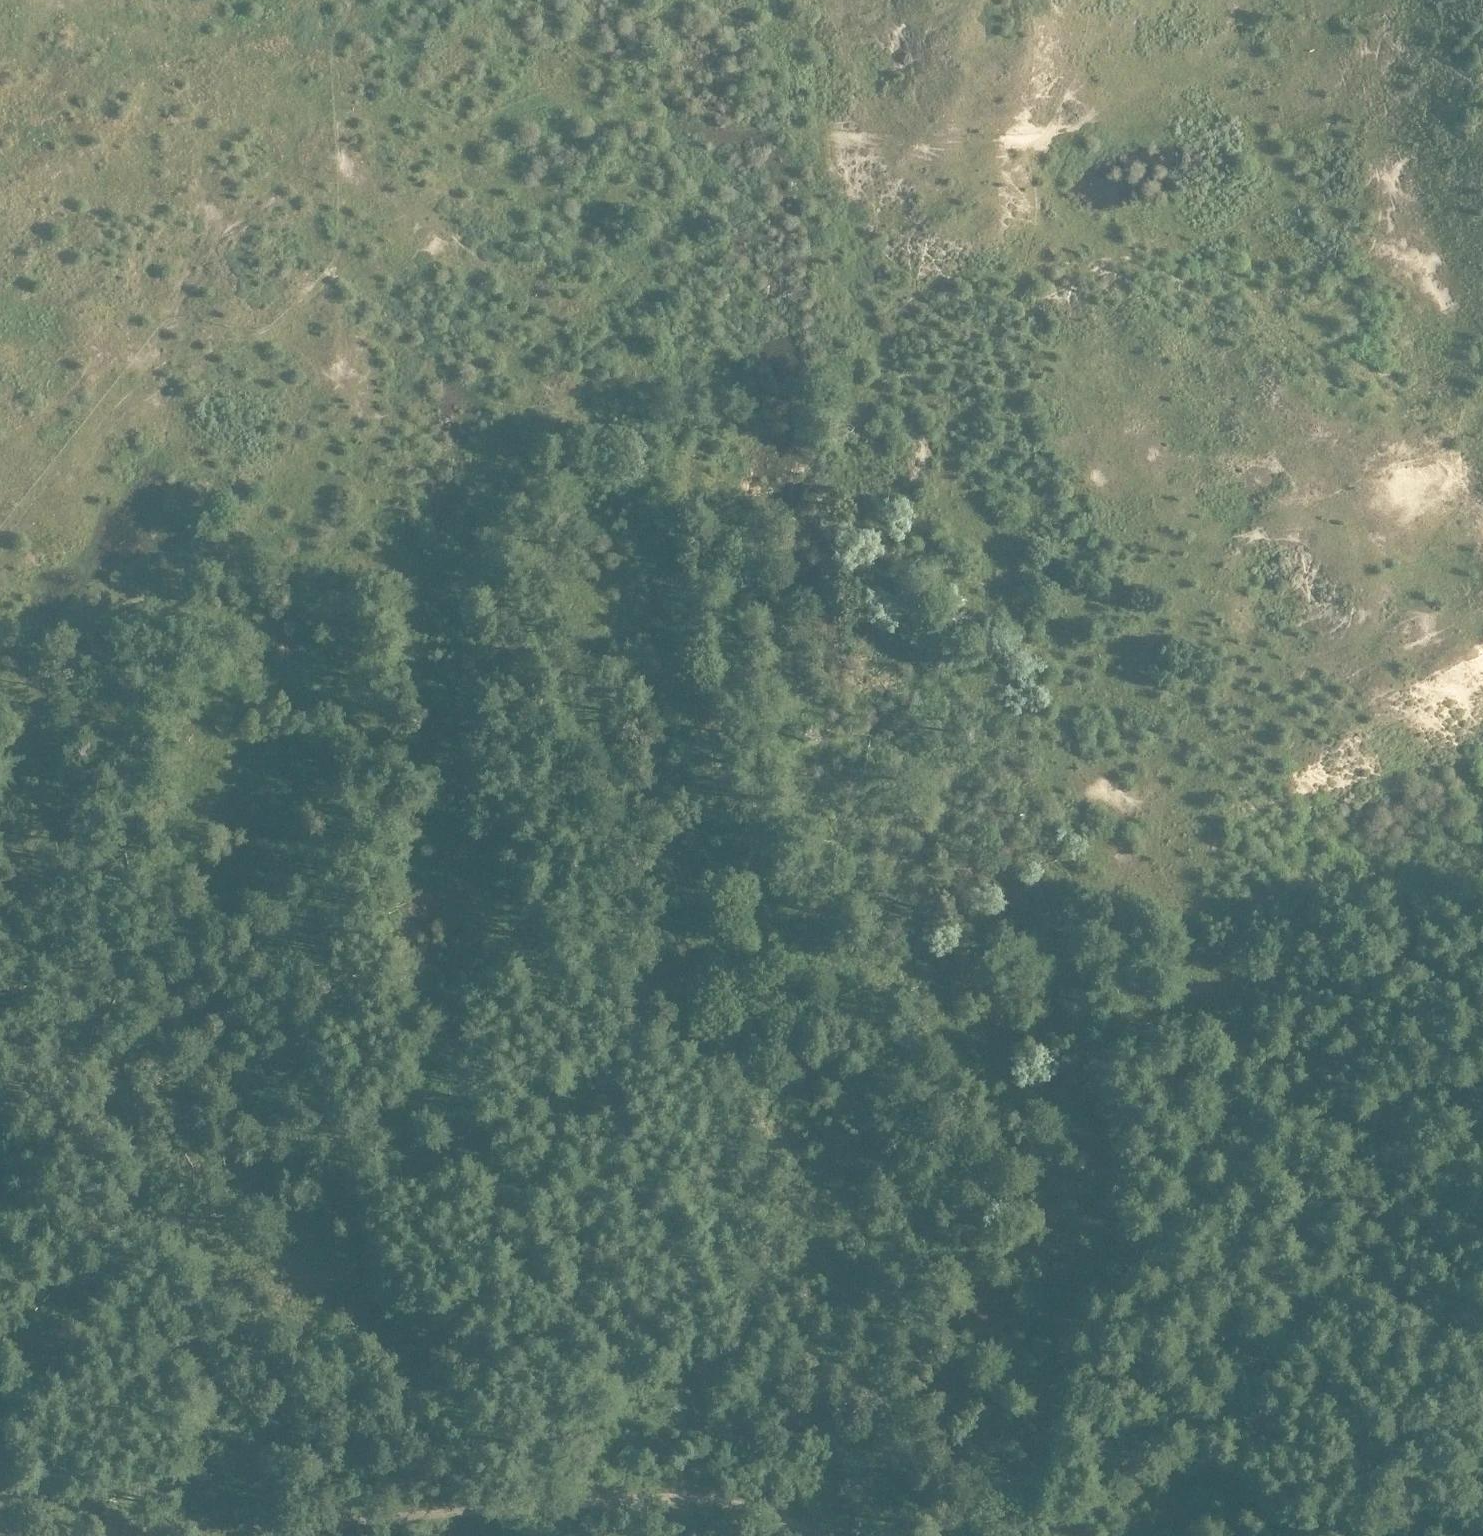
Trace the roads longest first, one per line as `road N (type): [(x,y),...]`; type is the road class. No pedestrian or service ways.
road 1 (track): [(268,1535),(376,1517),(608,1499),(720,1502),(812,1535)]

